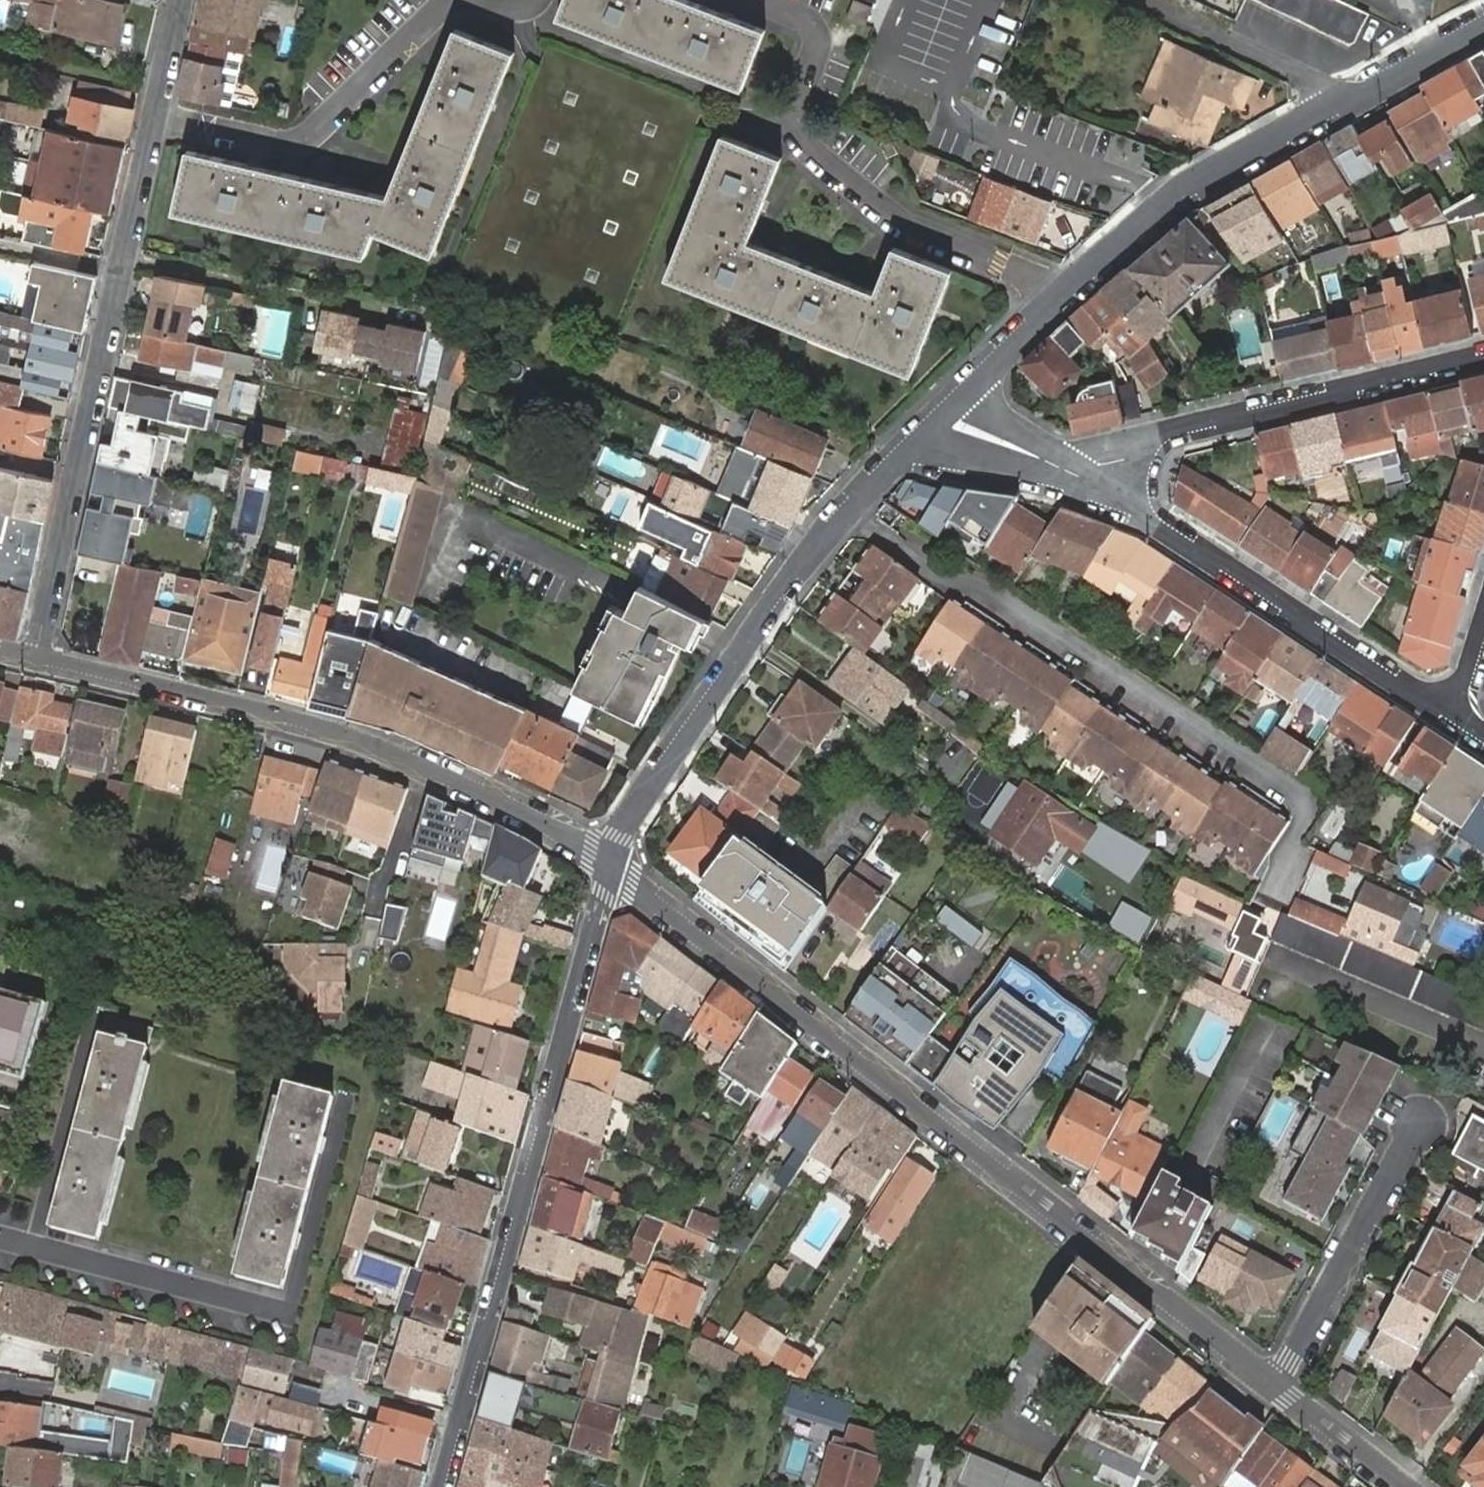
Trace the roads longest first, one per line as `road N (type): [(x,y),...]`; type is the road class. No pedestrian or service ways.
road 1 (residential): [(1278,1387),(610,866)]
road 2 (residential): [(183,0),(36,661)]
road 3 (residential): [(610,866),(442,1486)]
road 4 (residential): [(850,506),(1282,789),(1298,811),(1301,840),(1276,898)]
road 5 (residential): [(610,866),(341,735),(36,661)]
road 6 (residential): [(1330,106),(1161,207),(1055,296),(938,419)]
road 7 (residential): [(1456,716),(1129,502),(1064,470)]
road 8 (residential): [(850,506),(771,607),(633,812),(610,866)]
road 9 (residential): [(1483,361),(1146,438),(1064,470)]
road 10 (residential): [(1278,1387),(1419,1125)]
road 11 (residential): [(1330,106),(1314,79),(1146,0)]
road 12 (residential): [(1483,22),(1330,106)]
road 13 (residential): [(1406,1486),(1278,1387)]
road 14 (residential): [(1064,470),(938,419)]
road 15 (residential): [(938,419),(850,506)]

